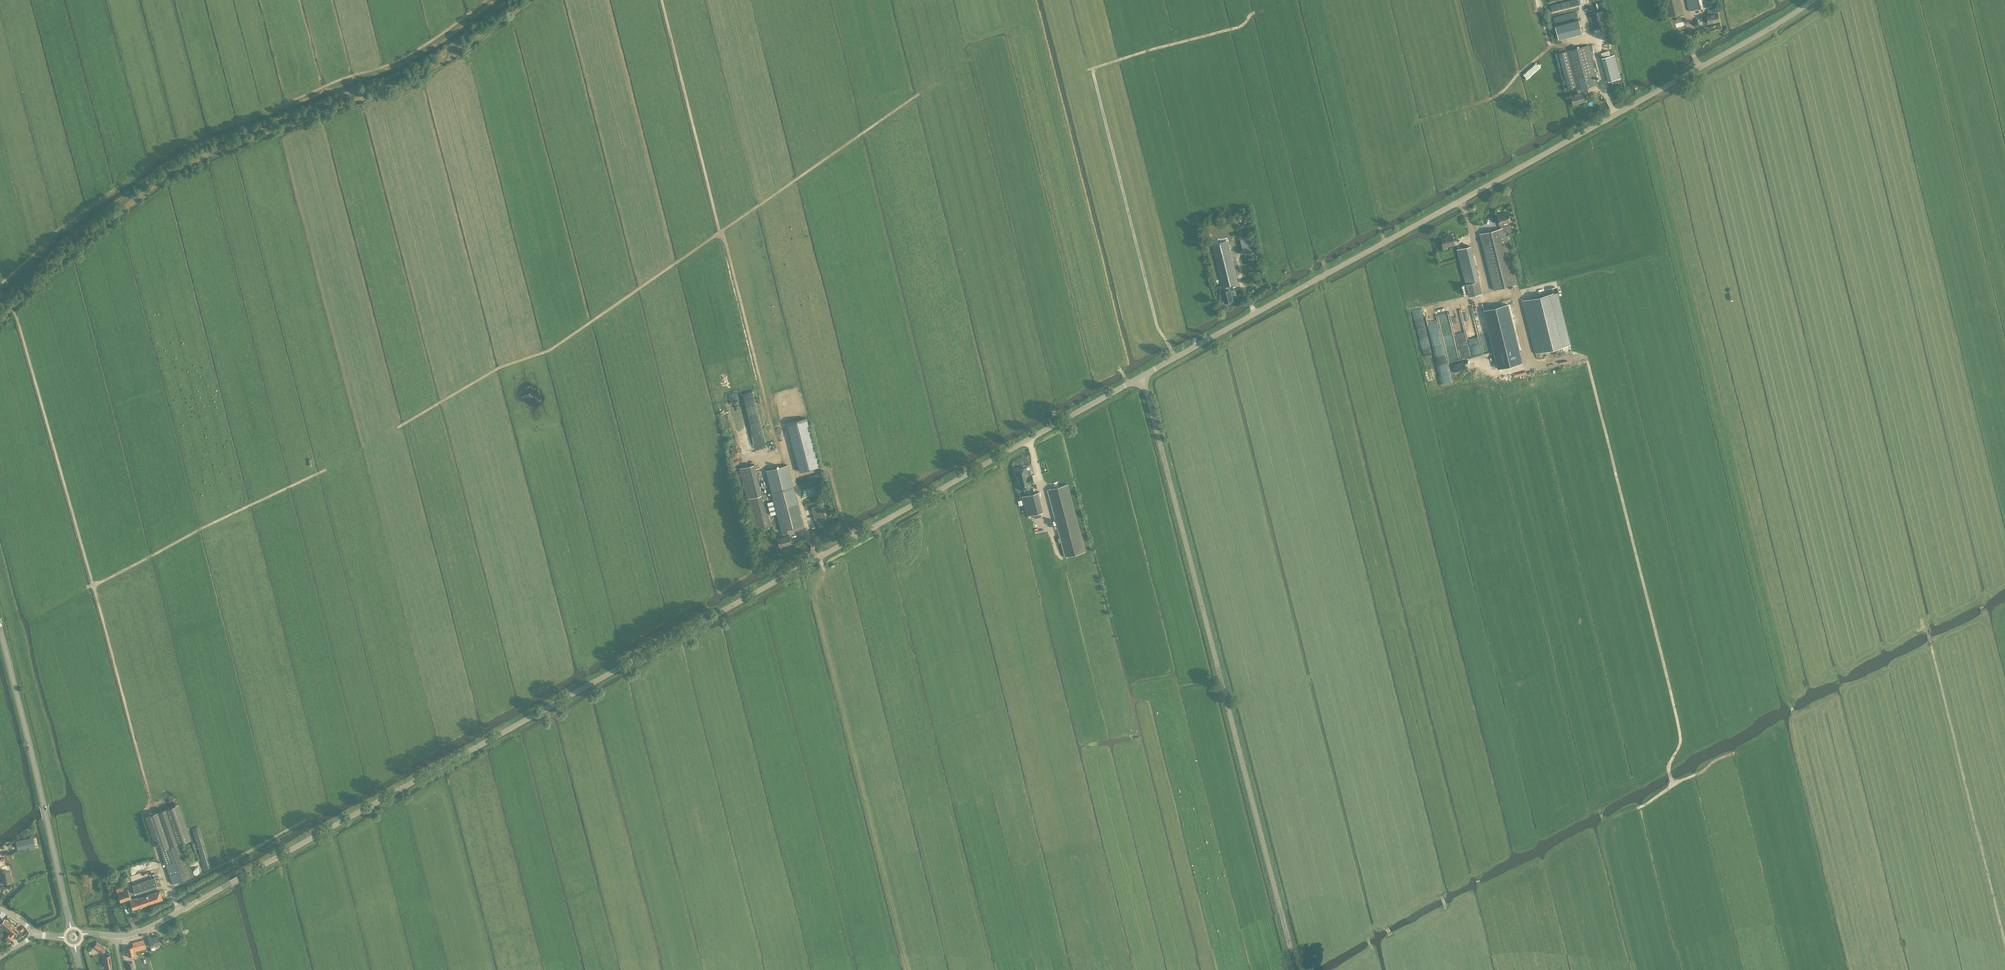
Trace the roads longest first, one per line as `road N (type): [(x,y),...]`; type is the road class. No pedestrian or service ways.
road 1 (track): [(93,586),(324,471),(500,367),(547,351),(973,56),(1092,69),(1242,26),(1255,13)]
road 2 (unclassified): [(80,935),(130,935),(154,926),(1143,376)]
road 3 (unclassified): [(1143,376),(1815,0)]
road 4 (unclassified): [(1296,969),(1143,376)]
road 5 (track): [(811,538),(786,446),(776,452),(662,0)]
road 6 (track): [(1566,277),(1678,725),(1672,782)]
road 7 (track): [(2004,943),(1927,630)]
road 8 (track): [(168,892),(93,586)]
road 9 (tertiary): [(71,930),(0,631)]
road 10 (track): [(9,304),(93,586)]
road 11 (track): [(230,125),(389,65),(487,0)]
road 12 (track): [(1168,343),(1158,329),(1092,69)]
road 13 (track): [(1385,243),(1322,0)]

